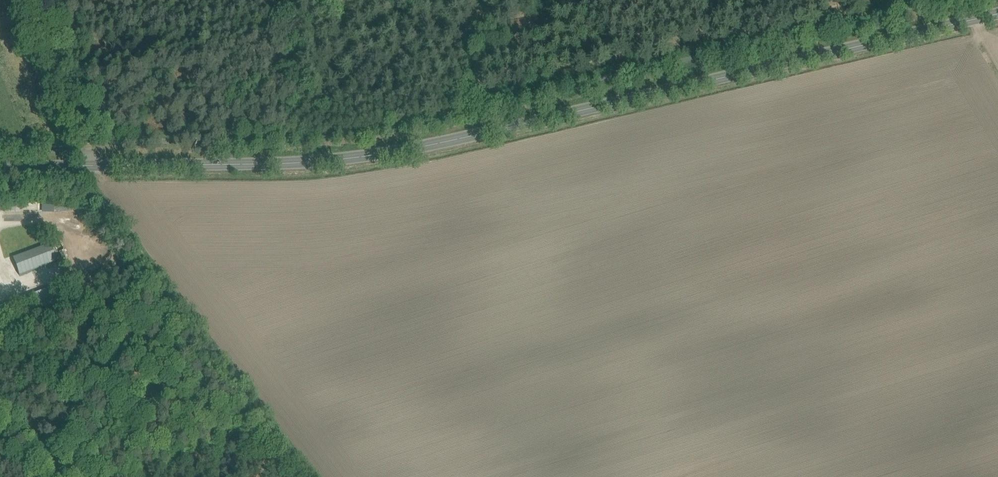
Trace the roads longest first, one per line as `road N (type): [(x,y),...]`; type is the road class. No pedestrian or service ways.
road 1 (tertiary): [(0,152),(277,159),(406,147),(997,9)]

